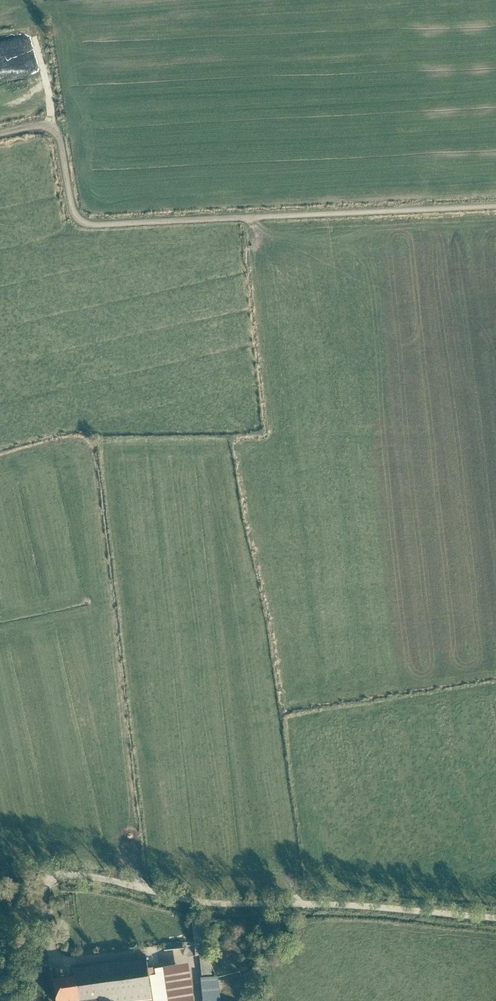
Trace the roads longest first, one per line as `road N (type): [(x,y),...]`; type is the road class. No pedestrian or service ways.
road 1 (unclassified): [(0,133),(54,126),(74,210),(85,221),(495,206)]
road 2 (unclassified): [(0,905),(75,880),(185,901),(495,920)]

